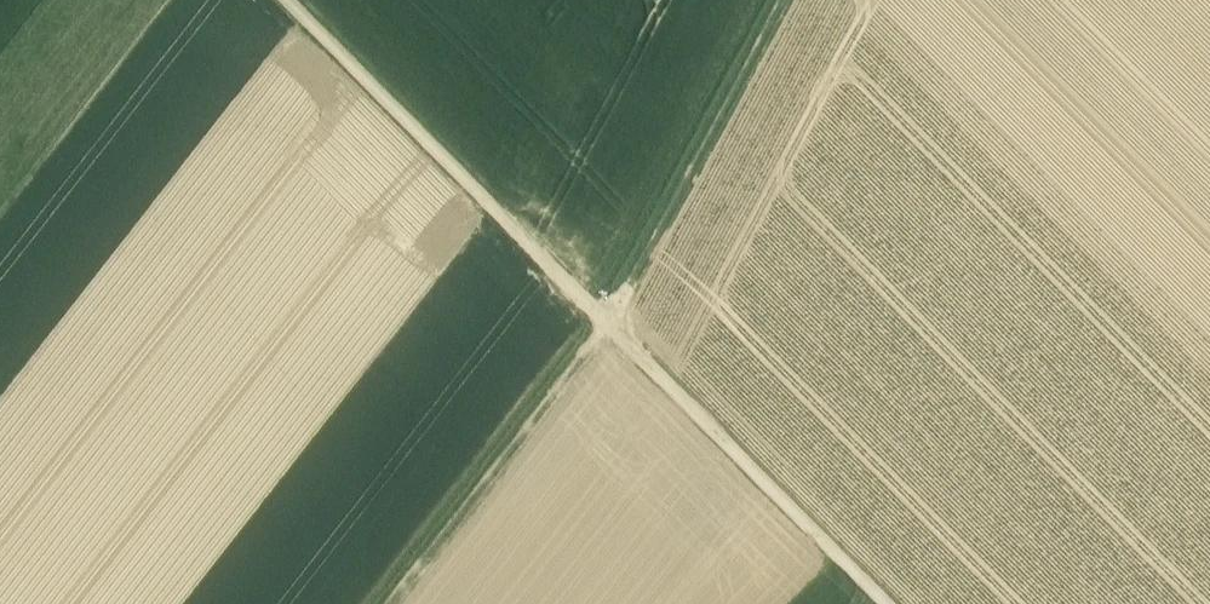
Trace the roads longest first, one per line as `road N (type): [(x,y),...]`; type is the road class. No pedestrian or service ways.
road 1 (track): [(890,603),(284,0)]
road 2 (track): [(389,603),(610,326),(634,280)]
road 3 (track): [(784,0),(634,280)]

